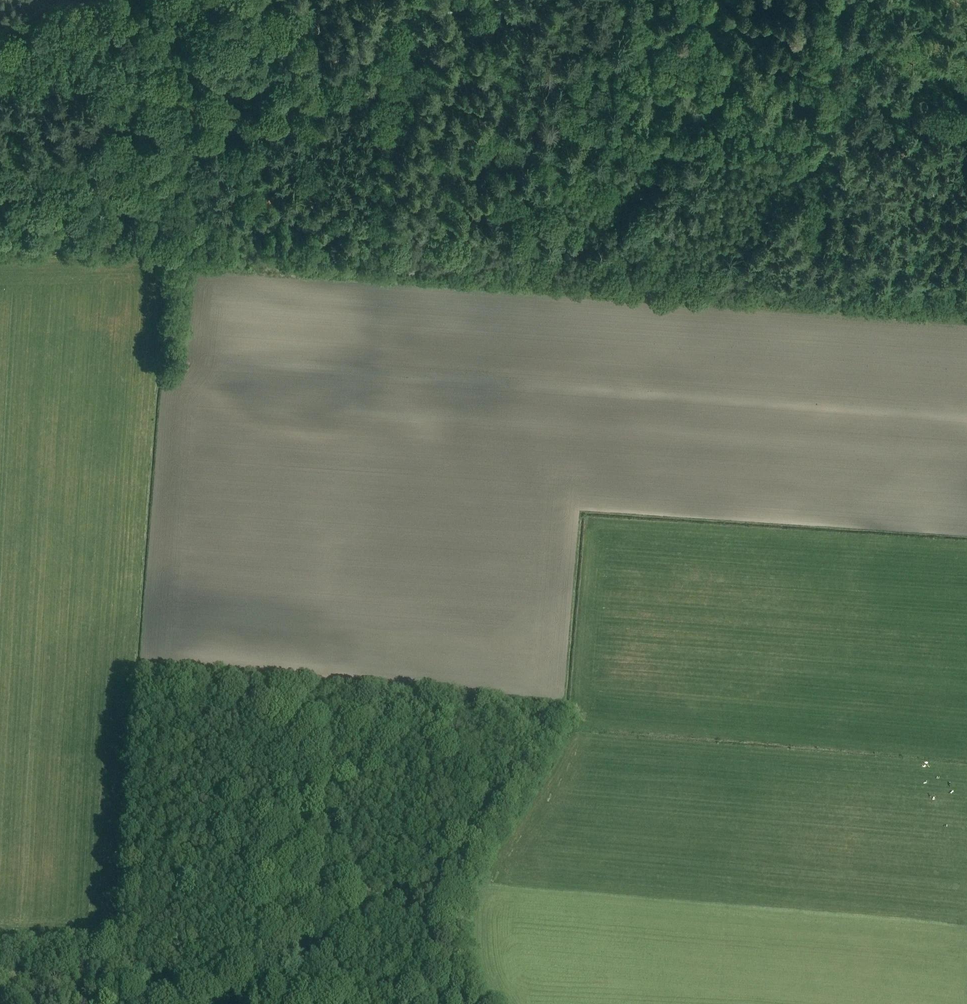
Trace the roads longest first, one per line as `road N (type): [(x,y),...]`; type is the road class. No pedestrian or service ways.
road 1 (track): [(174,111),(267,108),(485,0)]
road 2 (track): [(0,129),(174,111)]

